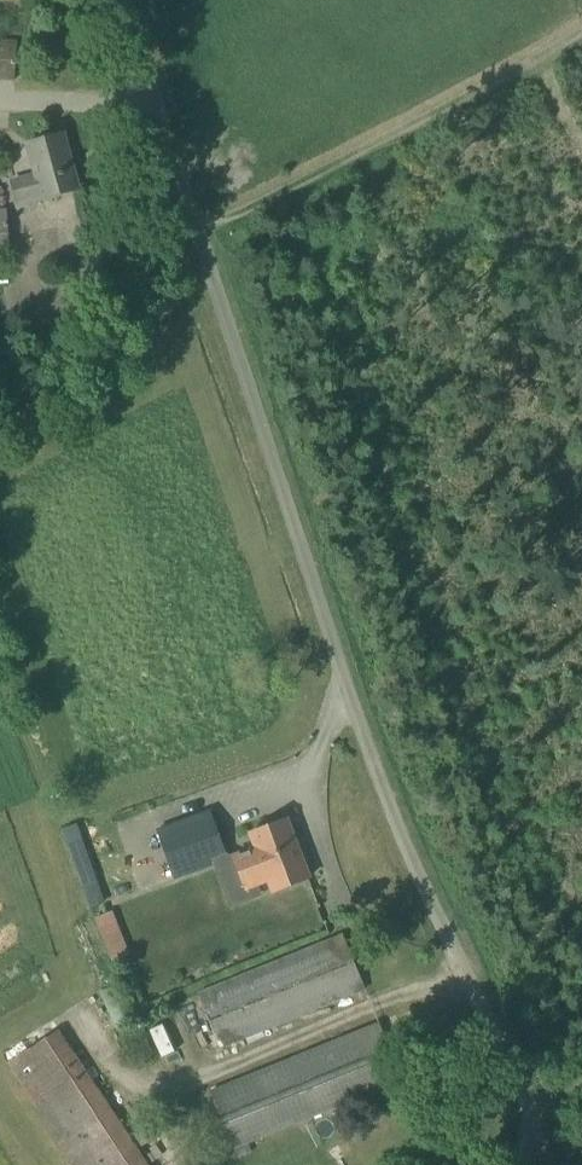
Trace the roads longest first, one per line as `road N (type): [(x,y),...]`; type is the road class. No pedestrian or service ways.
road 1 (unclassified): [(522,1164),(551,1148),(337,630),(124,0)]
road 2 (track): [(581,18),(404,141),(200,224)]

